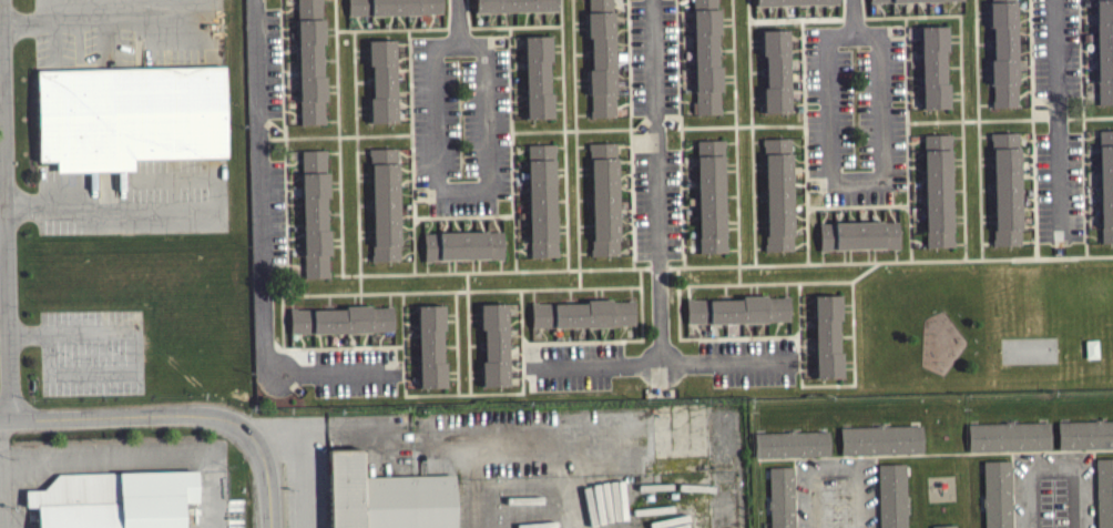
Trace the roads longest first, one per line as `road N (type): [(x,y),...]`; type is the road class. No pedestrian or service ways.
road 1 (residential): [(10,418),(3,0)]
road 2 (tertiary): [(267,499),(259,453),(222,419),(0,419)]

